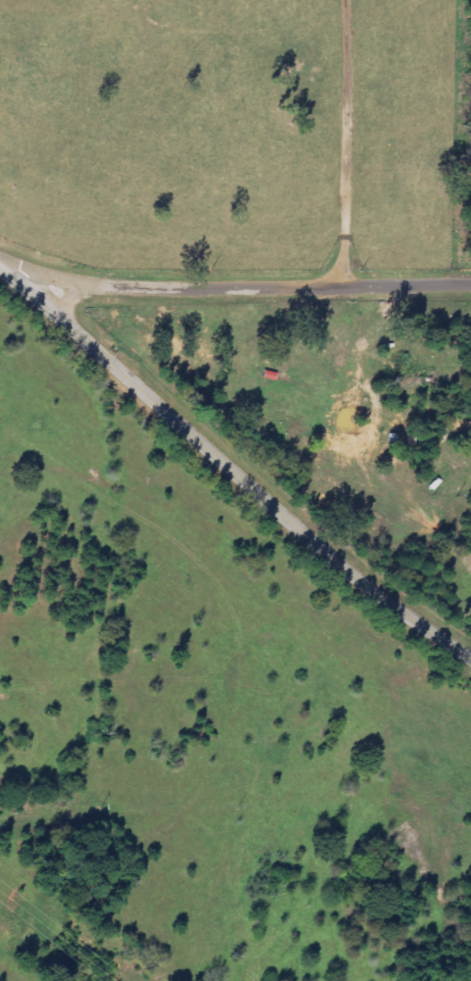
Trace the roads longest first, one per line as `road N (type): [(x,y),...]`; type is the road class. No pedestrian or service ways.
road 1 (tertiary): [(470,660),(306,538),(0,270)]
road 2 (residential): [(24,289),(470,287)]
road 3 (residential): [(346,0),(342,289)]

